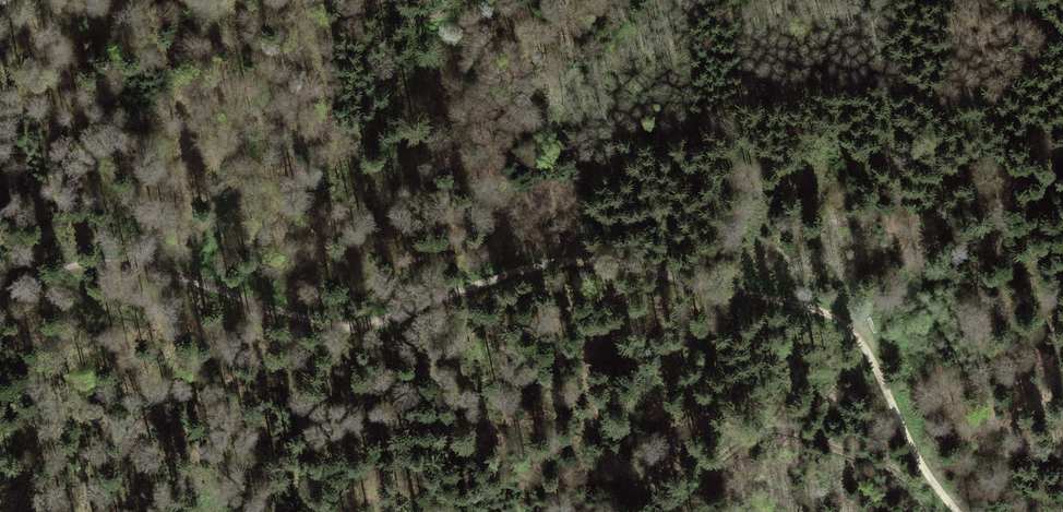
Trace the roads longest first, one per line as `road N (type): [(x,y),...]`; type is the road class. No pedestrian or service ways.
road 1 (track): [(0,306),(79,264),(129,262),(298,318),(352,326),(551,260),(606,261),(843,323),(864,346),(913,450),(957,511)]

